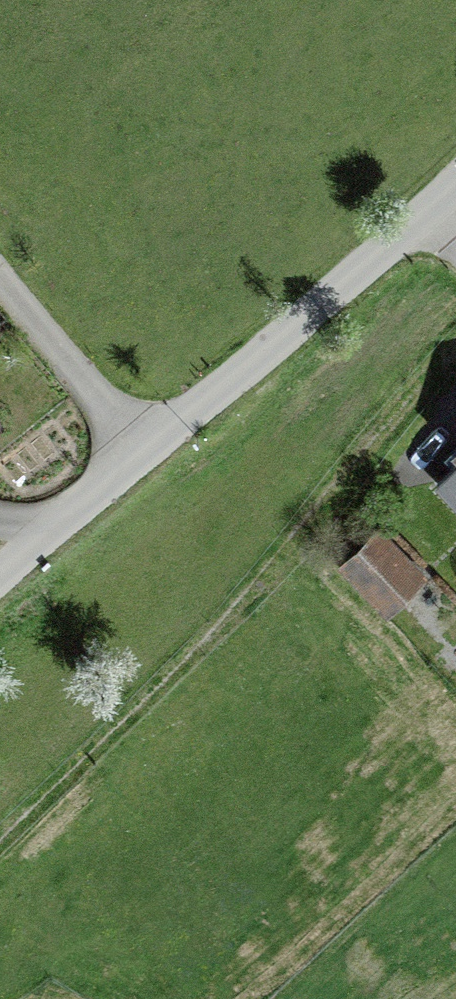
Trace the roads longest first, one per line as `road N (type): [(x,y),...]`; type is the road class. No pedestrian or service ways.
road 1 (track): [(0,837),(248,594),(455,350)]
road 2 (unclassified): [(455,177),(144,449)]
road 3 (unclassified): [(144,449),(0,281)]
road 4 (unclassified): [(144,449),(0,574)]

